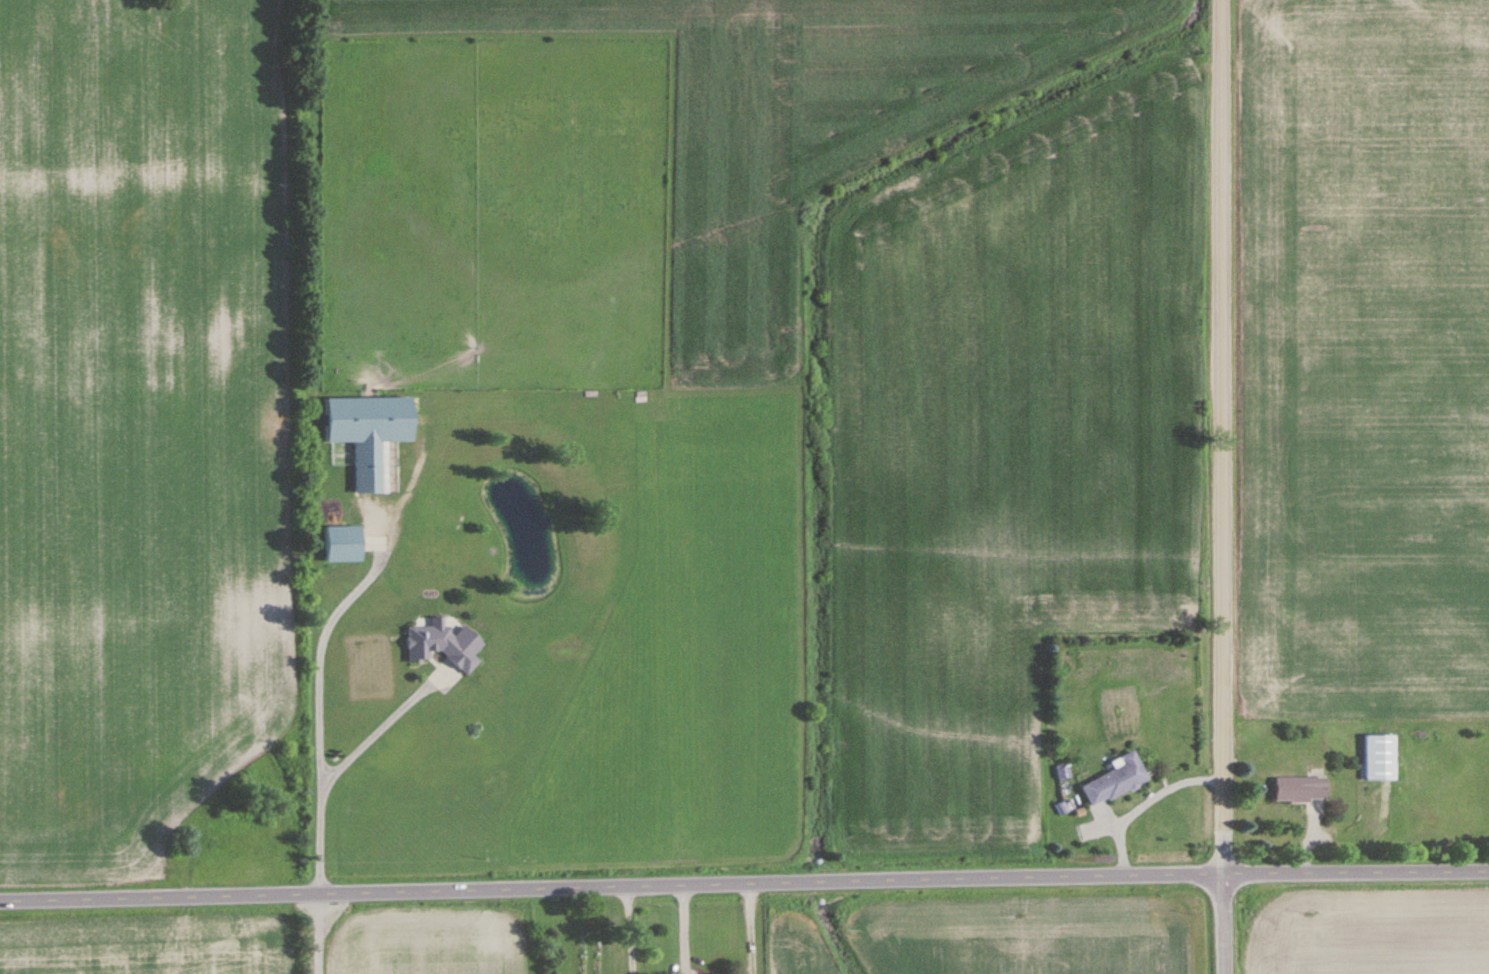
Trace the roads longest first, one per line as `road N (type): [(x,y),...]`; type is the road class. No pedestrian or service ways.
road 1 (tertiary): [(0,901),(1488,871)]
road 2 (residential): [(1226,873),(1217,0)]

